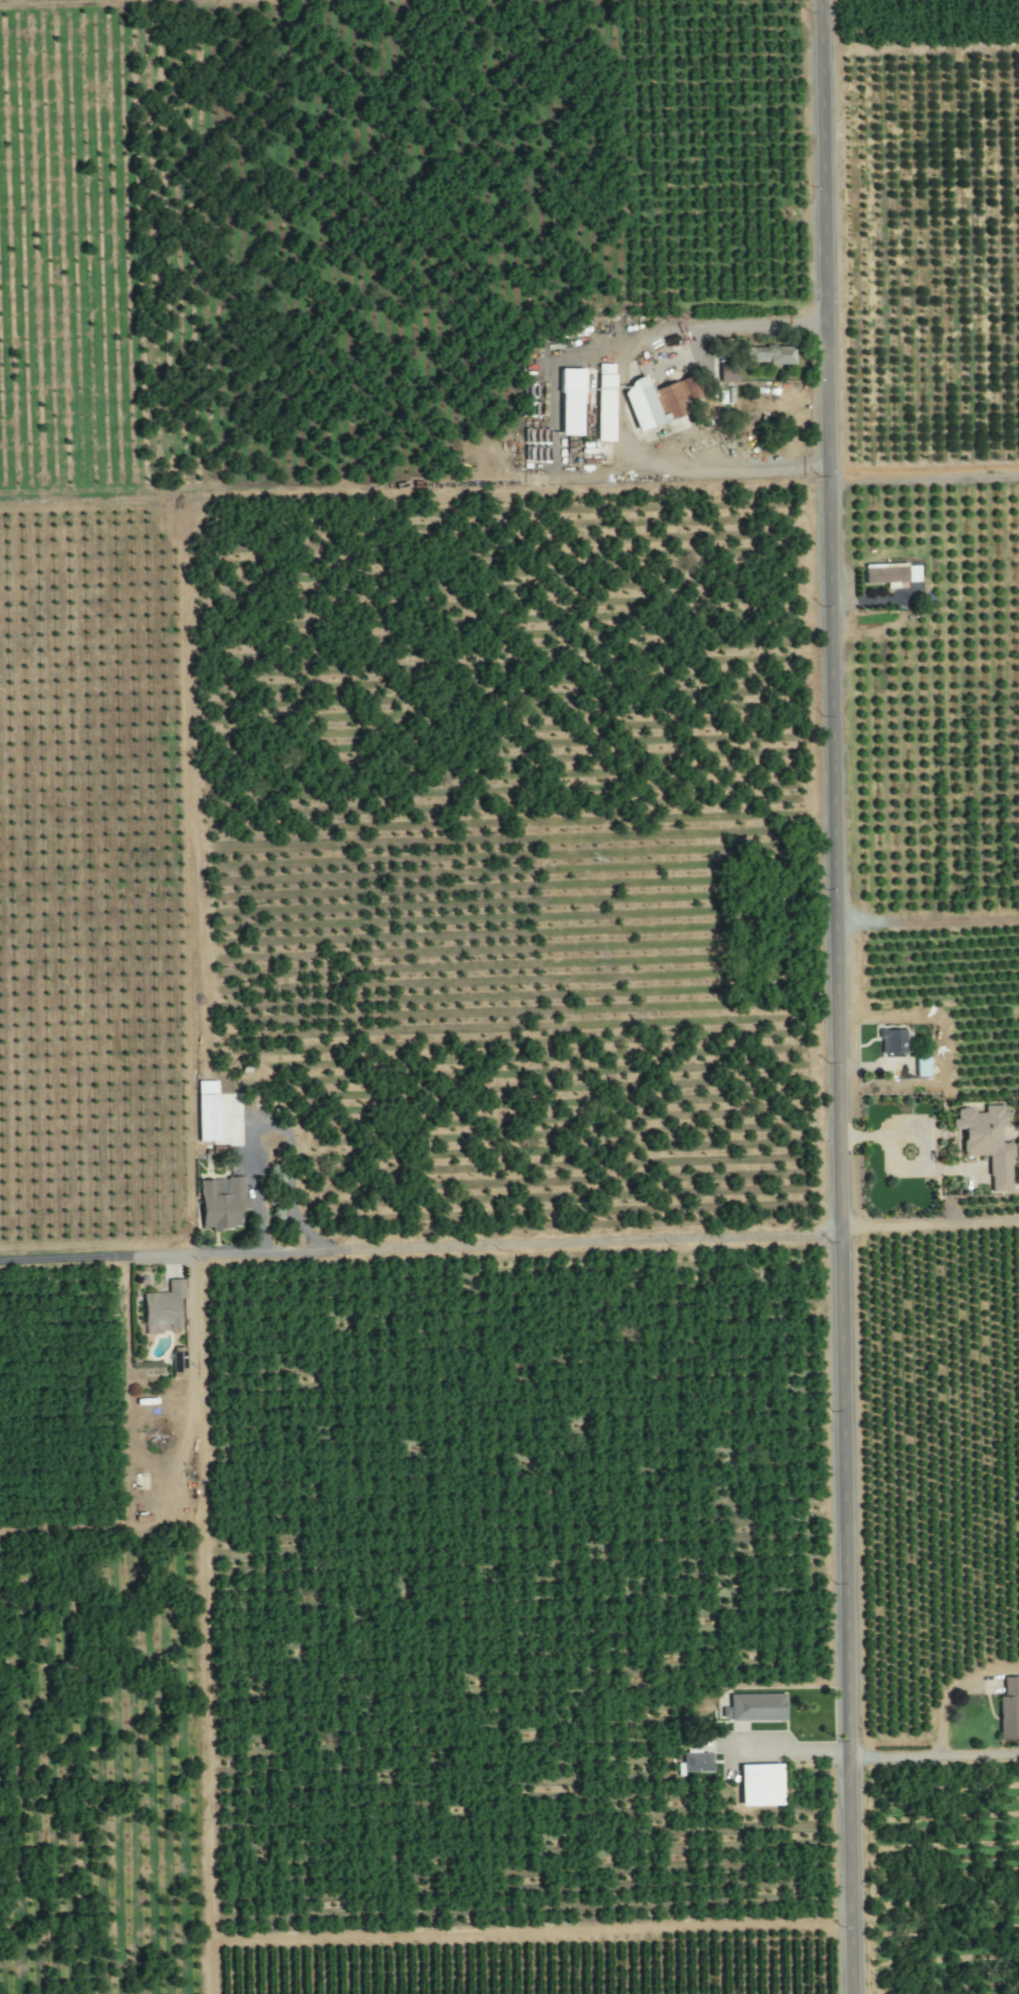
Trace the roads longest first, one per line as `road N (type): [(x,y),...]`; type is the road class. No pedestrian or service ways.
road 1 (tertiary): [(857,1993),(826,0)]
road 2 (residential): [(846,1234),(0,1262)]

